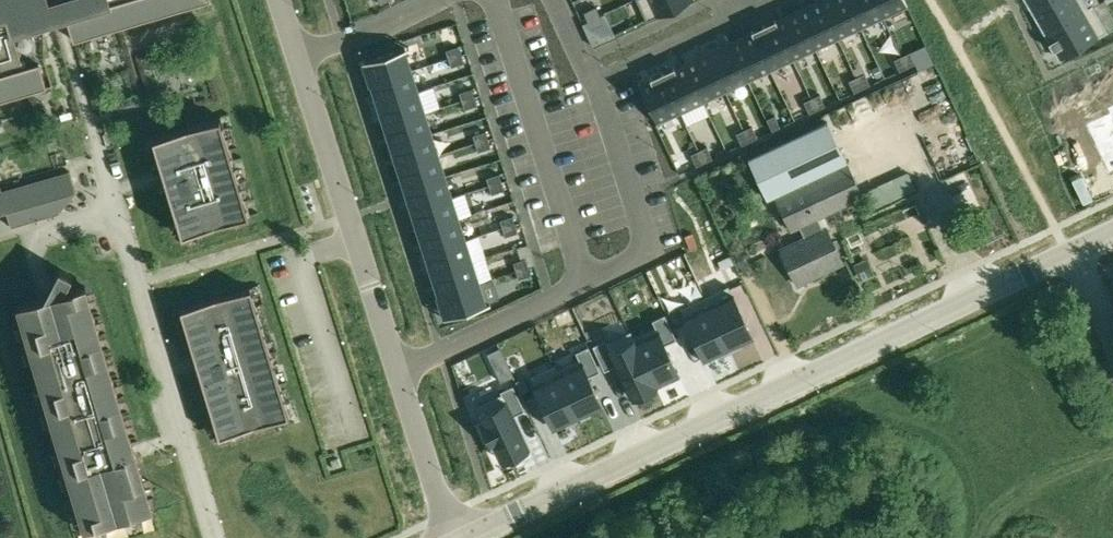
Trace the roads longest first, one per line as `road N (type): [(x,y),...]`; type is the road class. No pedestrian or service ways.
road 1 (tertiary): [(458,537),(1112,232)]
road 2 (residential): [(215,537),(113,200)]
road 3 (residential): [(396,365),(296,53)]
road 4 (residential): [(592,81),(647,254),(587,283)]
road 5 (residential): [(396,365),(587,283)]
road 6 (residential): [(592,81),(767,0)]
road 7 (residential): [(587,283),(528,100)]
road 8 (residential): [(452,537),(396,365)]
road 9 (residential): [(441,0),(296,53)]

